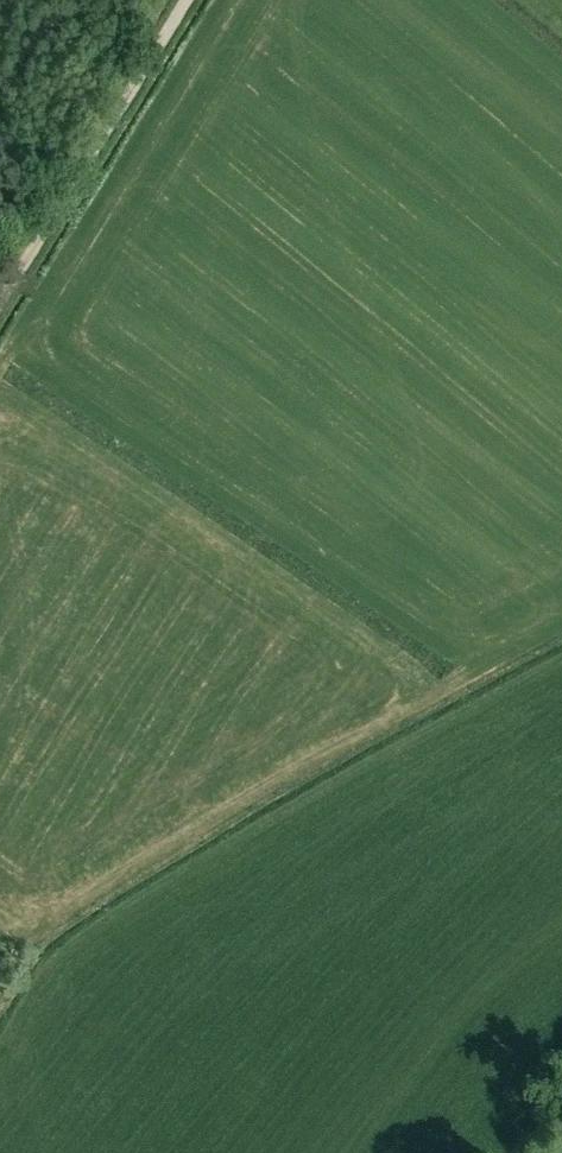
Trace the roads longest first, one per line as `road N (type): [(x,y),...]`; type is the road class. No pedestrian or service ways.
road 1 (residential): [(184,0),(0,296)]

